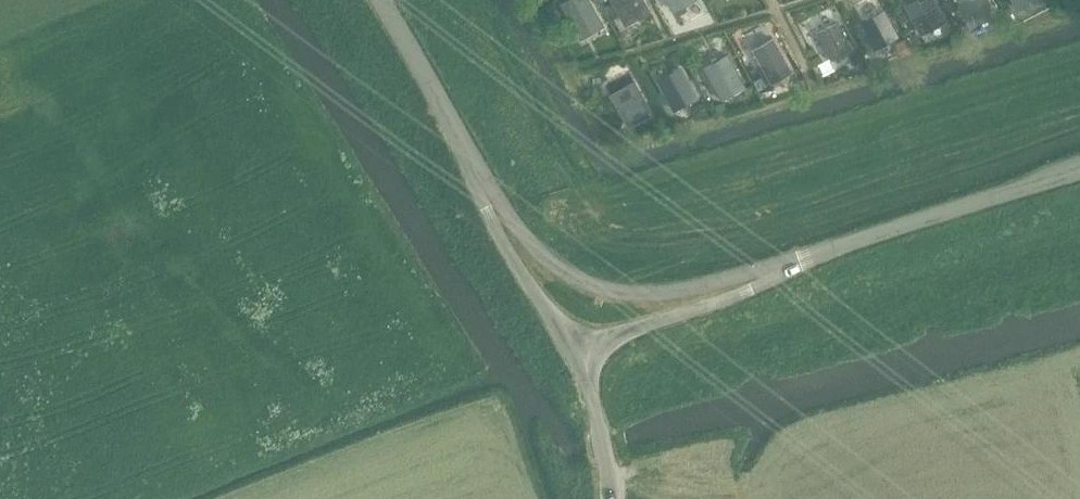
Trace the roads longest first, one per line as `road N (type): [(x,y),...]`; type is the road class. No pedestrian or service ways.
road 1 (unclassified): [(524,237),(575,278),(633,294),(813,255)]
road 2 (unclassified): [(813,255),(1079,169)]
road 3 (unclassified): [(575,352),(751,290),(813,255)]
road 4 (unclassified): [(474,169),(501,240),(575,352)]
road 5 (unclassified): [(474,169),(380,0)]
road 6 (unclassified): [(613,498),(591,387),(575,352)]

